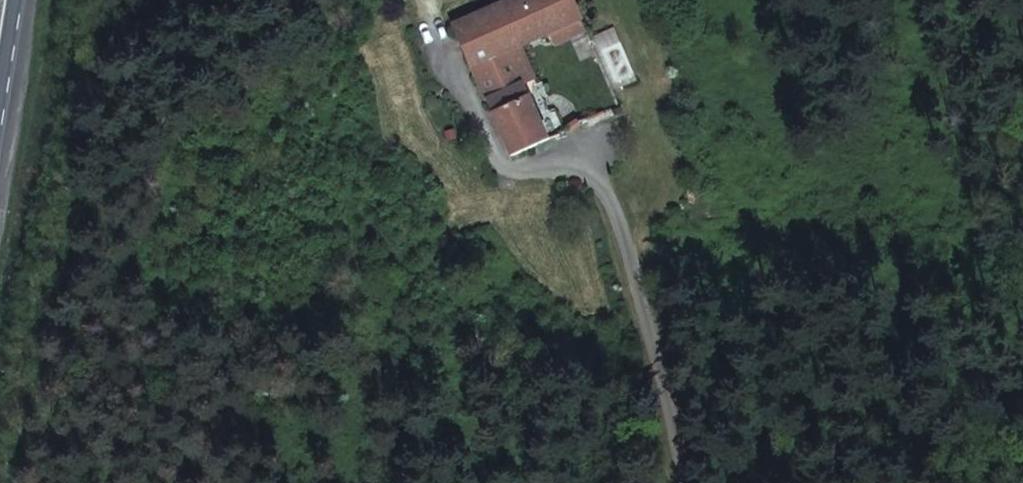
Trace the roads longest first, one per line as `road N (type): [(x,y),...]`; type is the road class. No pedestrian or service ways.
road 1 (unclassified): [(686,482),(669,320),(629,210),(595,160),(559,157)]
road 2 (trunk): [(0,121),(19,0)]

